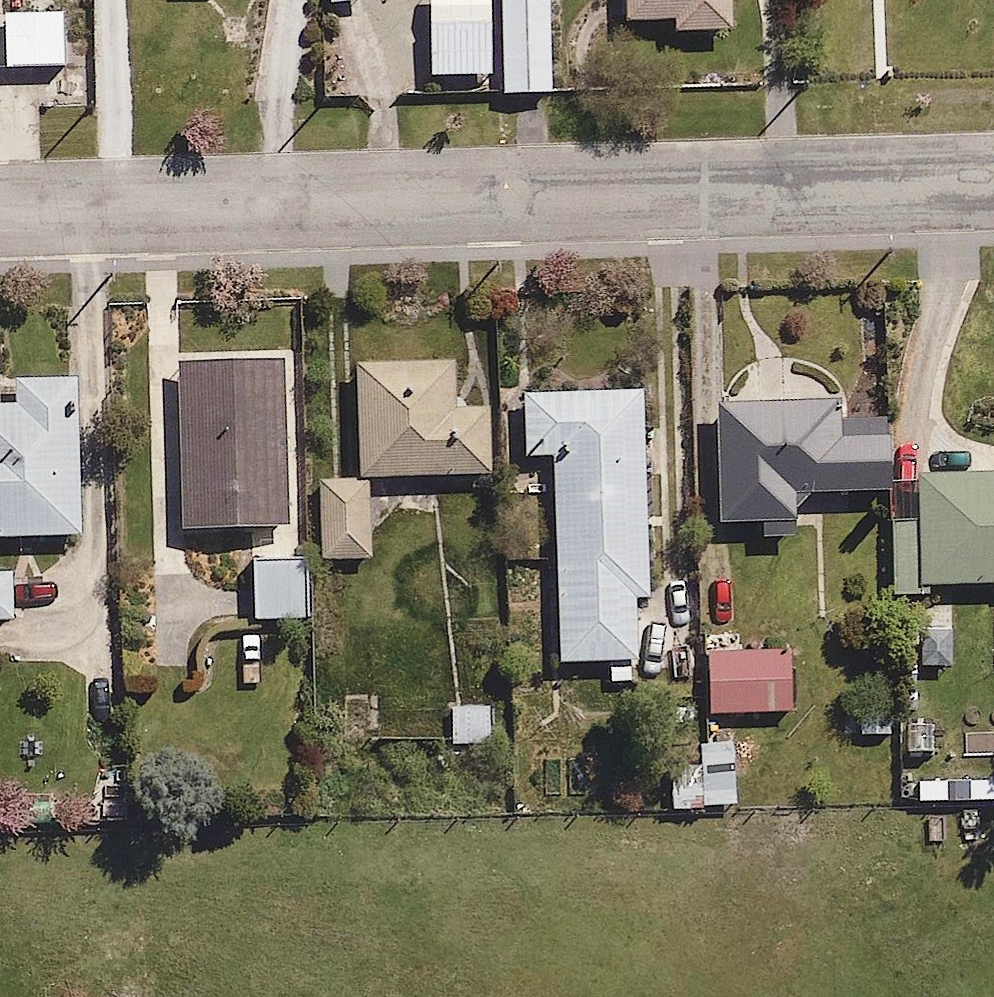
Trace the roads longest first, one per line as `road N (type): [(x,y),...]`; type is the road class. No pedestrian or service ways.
road 1 (residential): [(0,216),(993,187)]

